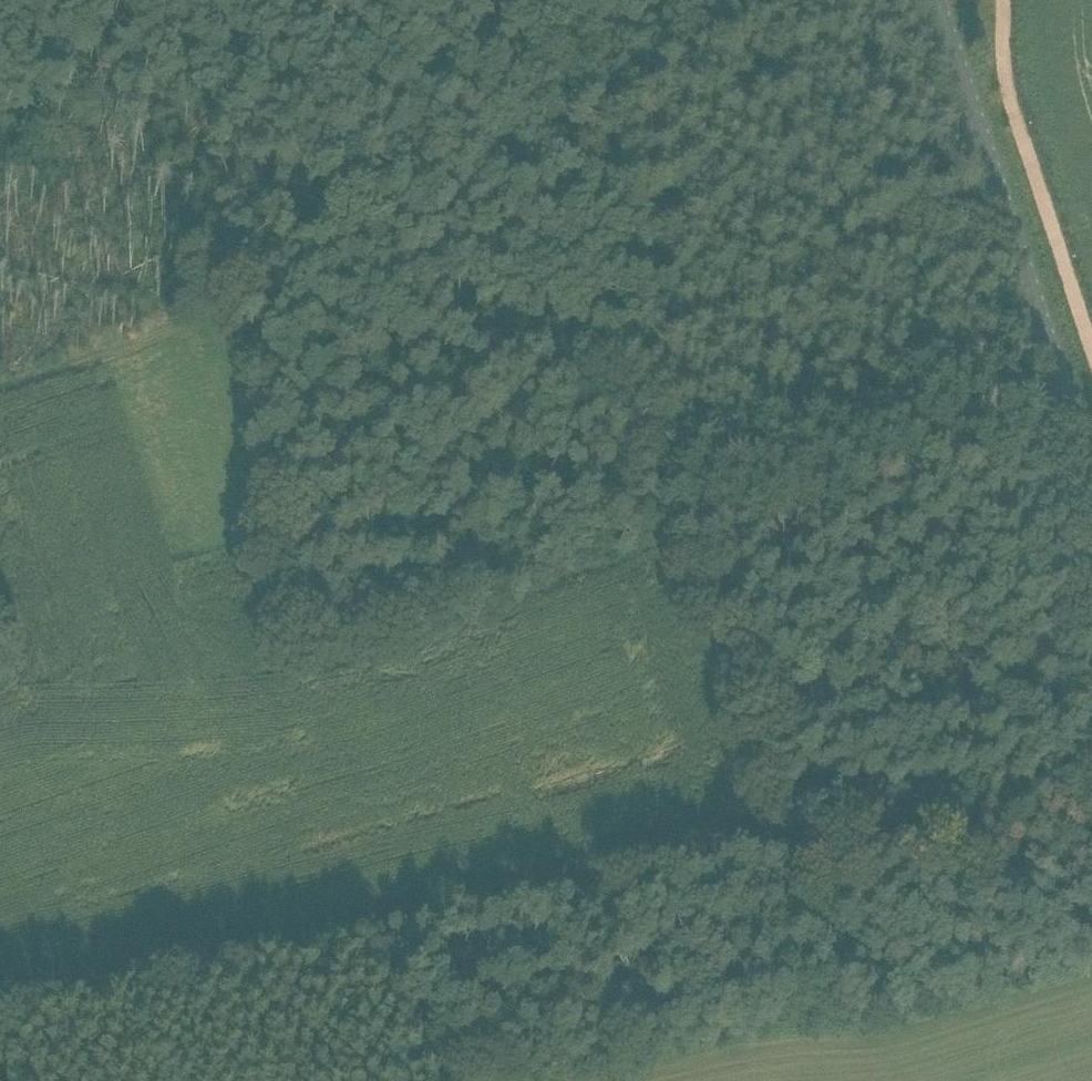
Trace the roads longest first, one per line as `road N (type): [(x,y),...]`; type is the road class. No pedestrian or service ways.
road 1 (track): [(812,0),(285,277),(127,349),(0,389)]
road 2 (track): [(1091,496),(1004,512),(965,545),(939,661),(921,675),(833,698),(803,687),(771,617),(770,581),(786,565),(845,543),(912,559),(938,556)]
road 3 (track): [(1002,206),(657,363),(620,389),(612,410),(668,522)]
road 4 (tertiary): [(1091,466),(930,0)]
road 5 (track): [(826,1030),(784,886),(806,861),(1091,782)]

